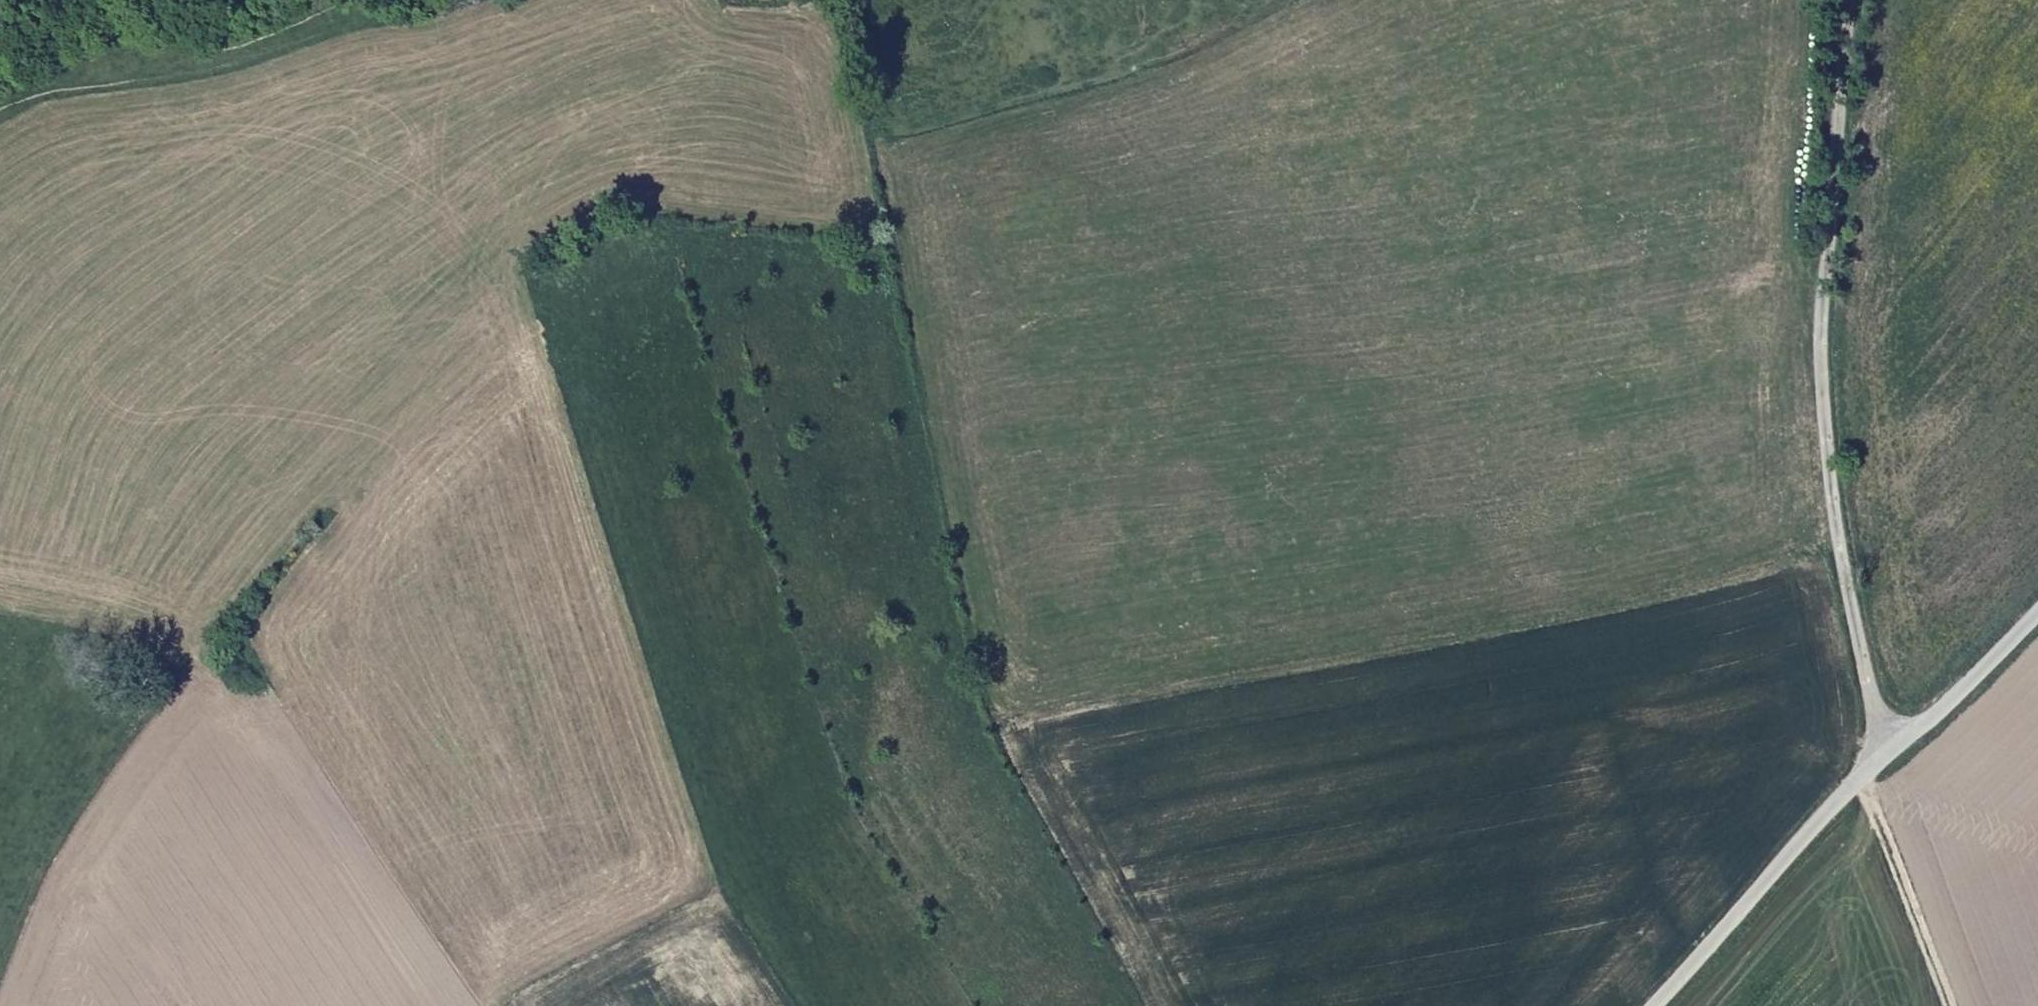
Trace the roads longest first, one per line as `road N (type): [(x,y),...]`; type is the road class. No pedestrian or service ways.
road 1 (track): [(1838,0),(1822,359),(1839,546),(1891,757)]
road 2 (unclassified): [(1656,1005),(1809,831),(1978,679),(2037,610)]

